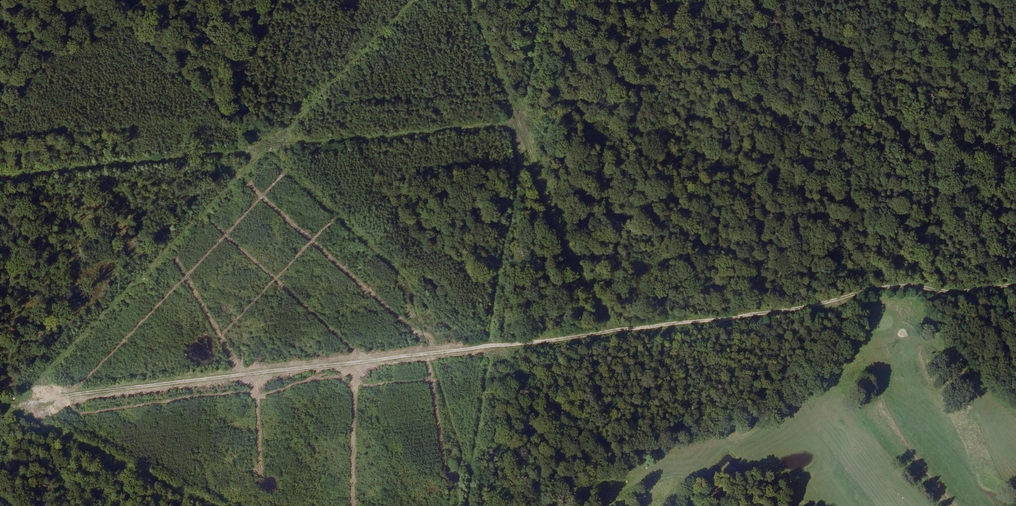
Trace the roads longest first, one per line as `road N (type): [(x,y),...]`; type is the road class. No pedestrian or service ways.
road 1 (track): [(470,505),(489,345),(829,304),(868,290),(1015,285)]
road 2 (track): [(674,490),(489,345),(266,149)]
road 3 (track): [(489,345),(12,404)]
road 4 (track): [(12,404),(266,149)]
road 5 (track): [(0,397),(231,505)]
road 6 (track): [(917,285),(1015,381)]

